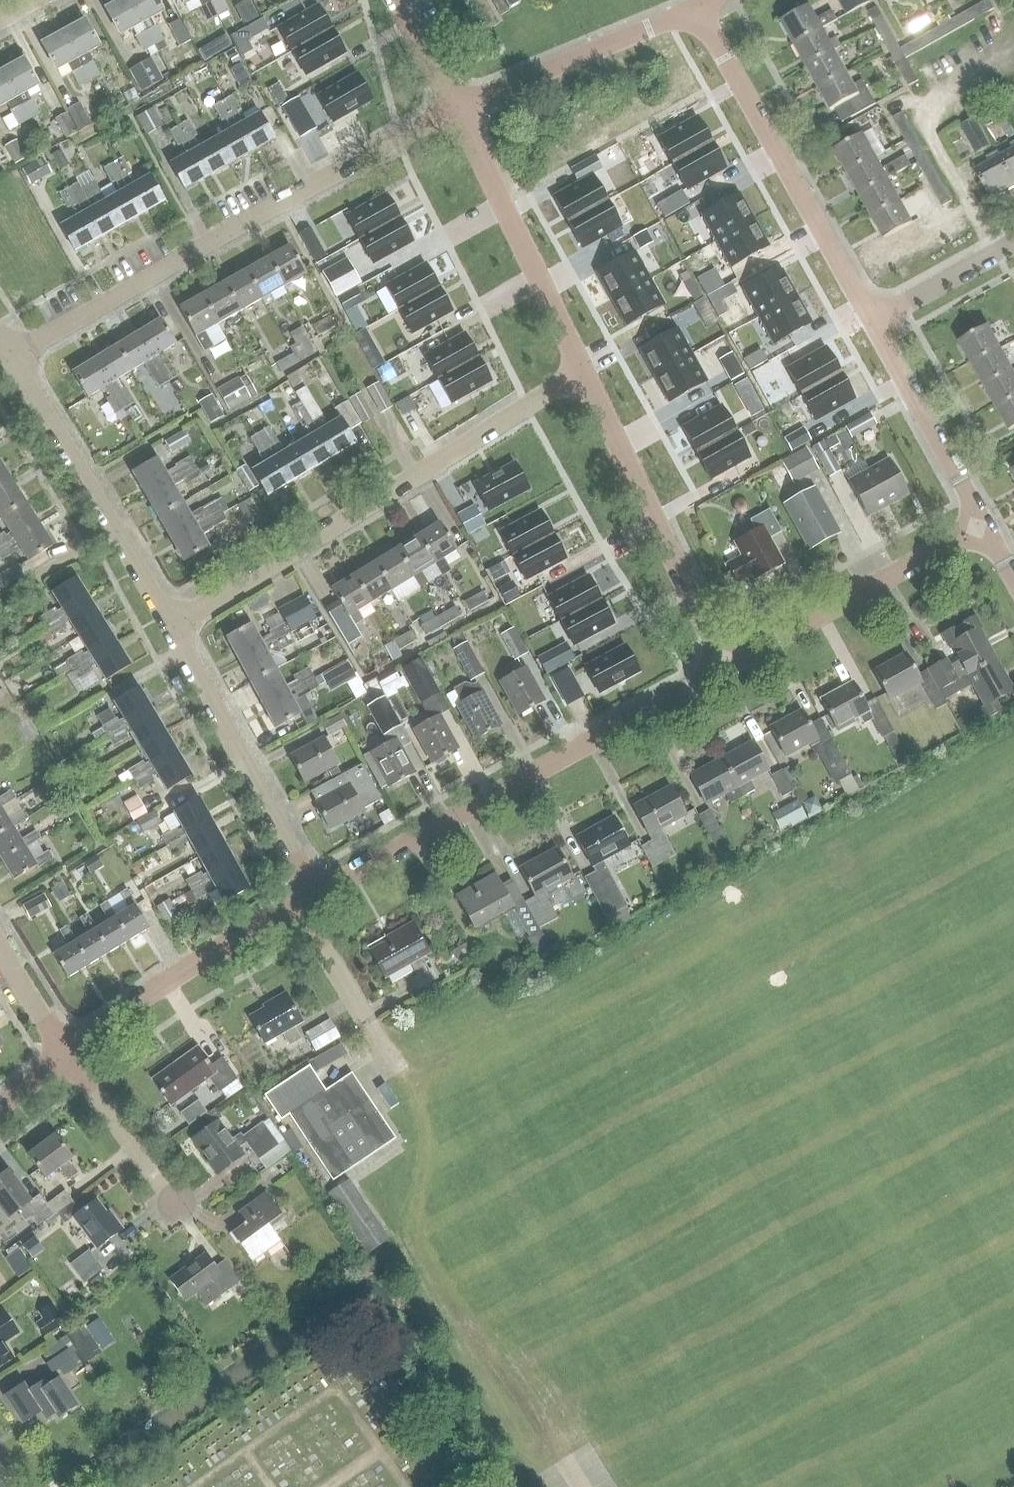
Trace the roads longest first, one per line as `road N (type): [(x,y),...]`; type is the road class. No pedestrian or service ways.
road 1 (residential): [(15,360),(457,109)]
road 2 (residential): [(172,628),(581,374)]
road 3 (residential): [(313,896),(713,664)]
road 4 (residential): [(872,318),(700,9)]
road 5 (residential): [(713,664),(581,374)]
road 6 (residential): [(172,628),(15,360)]
road 7 (residential): [(313,896),(172,628)]
road 8 (residential): [(713,664),(982,526)]
road 9 (residential): [(581,374),(457,109)]
road 10 (residential): [(67,1057),(299,905)]
road 11 (residential): [(457,109),(700,9)]
road 12 (residential): [(982,526),(872,318)]
road 13 (residential): [(394,1070),(299,905)]
road 14 (residential): [(177,1207),(67,1057)]
road 15 (residential): [(1013,240),(872,318)]
road 16 (residential): [(67,1057),(0,949)]
road 17 (residential): [(457,109),(397,0)]

